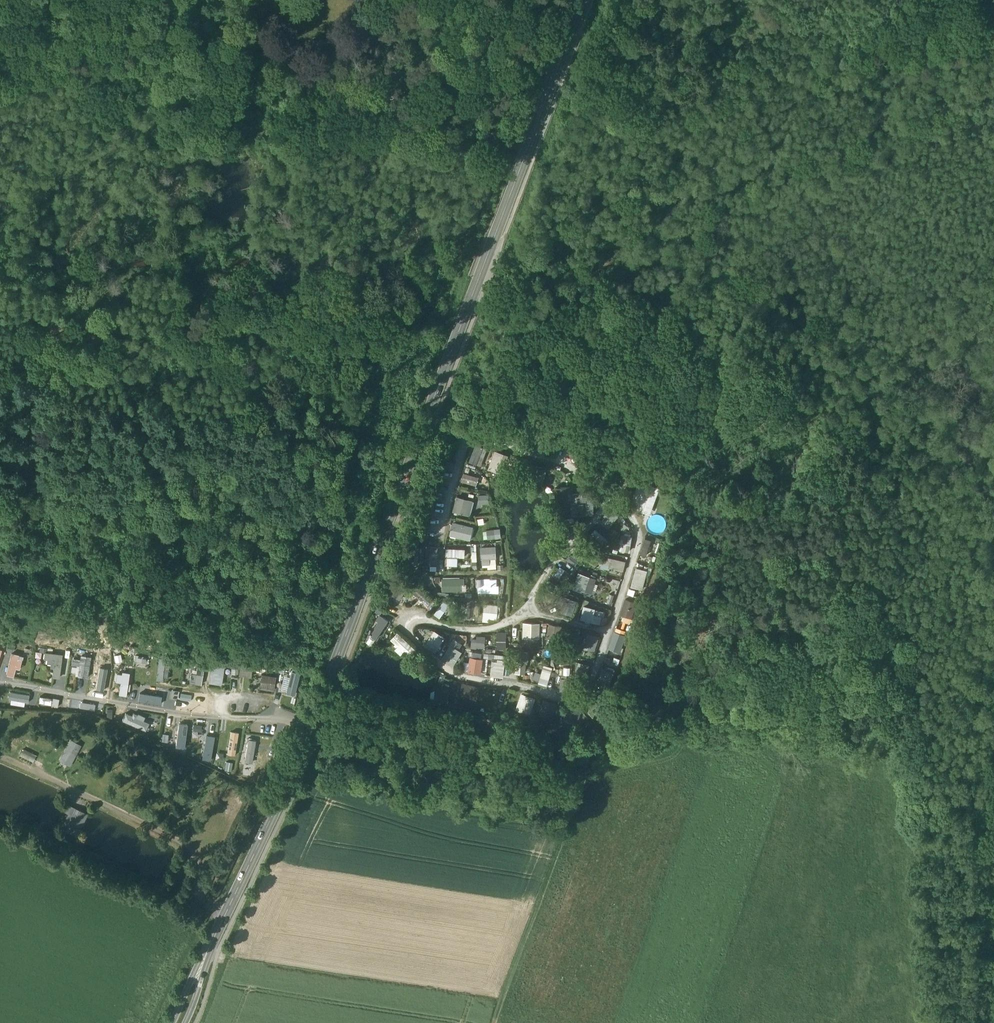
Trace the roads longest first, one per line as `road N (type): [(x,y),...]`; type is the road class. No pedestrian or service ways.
road 1 (secondary): [(177,1022),(312,725),(583,0)]
road 2 (track): [(375,554),(287,557),(216,523),(143,510),(43,522),(16,256)]
road 3 (track): [(18,313),(128,296),(186,317),(251,321),(318,362),(338,393),(346,437),(343,460),(304,523),(304,557)]
road 4 (track): [(731,358),(583,770)]
road 5 (track): [(494,1022),(583,770),(665,755),(704,709)]
road 6 (track): [(312,725),(210,718),(0,685)]
road 7 (track): [(226,914),(204,896),(207,859),(197,849),(0,758)]

